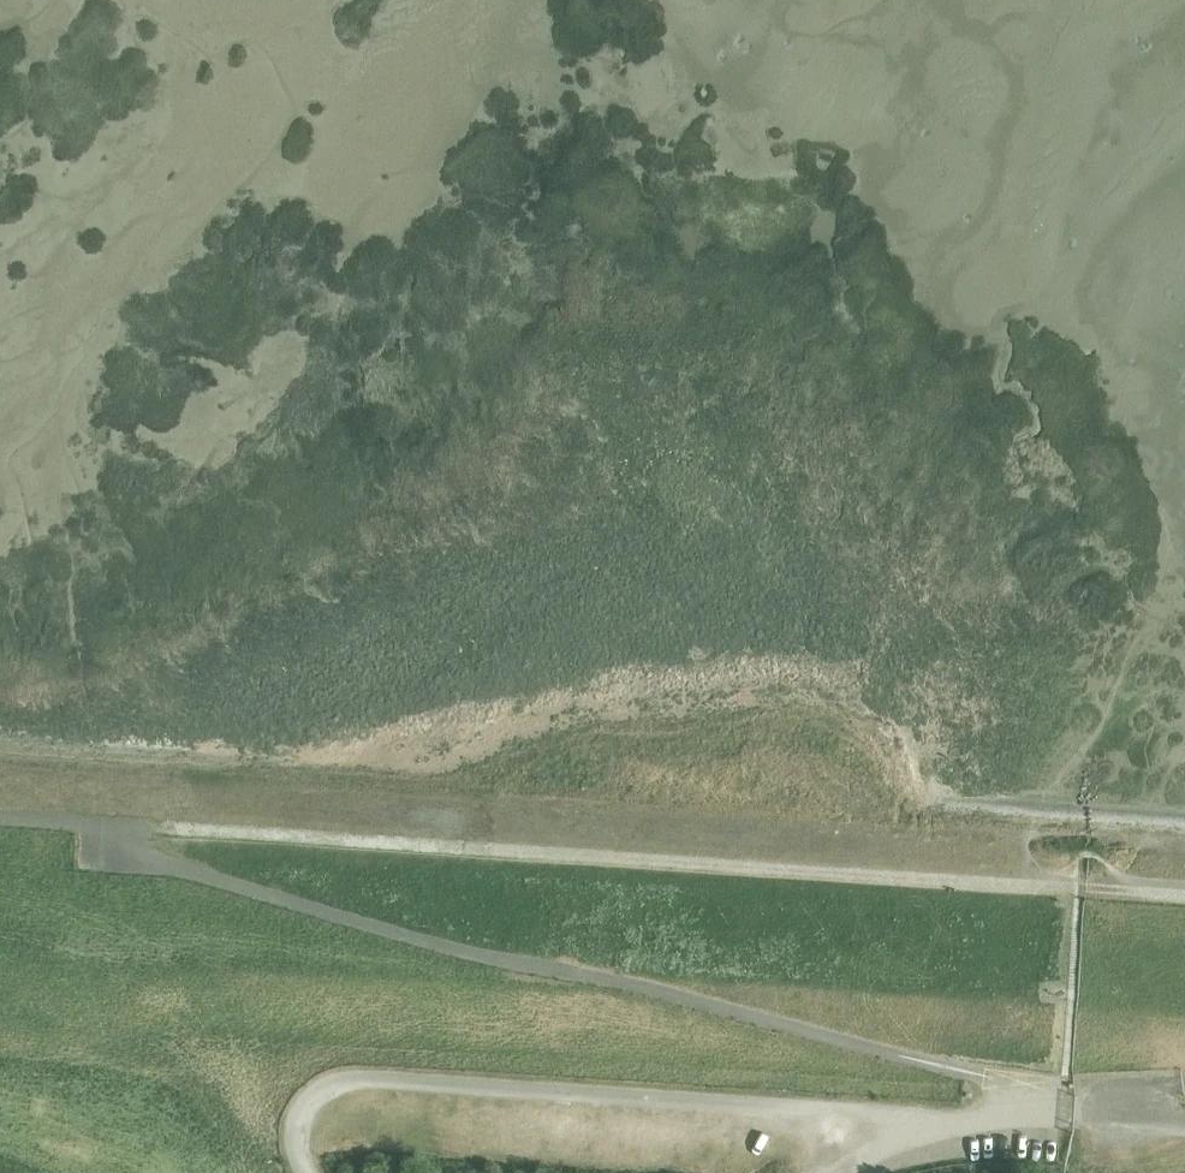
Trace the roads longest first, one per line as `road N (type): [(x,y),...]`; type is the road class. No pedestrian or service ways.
road 1 (unclassified): [(833,1172),(930,1130),(1031,1113)]
road 2 (unclassified): [(1184,1121),(1031,1113)]

